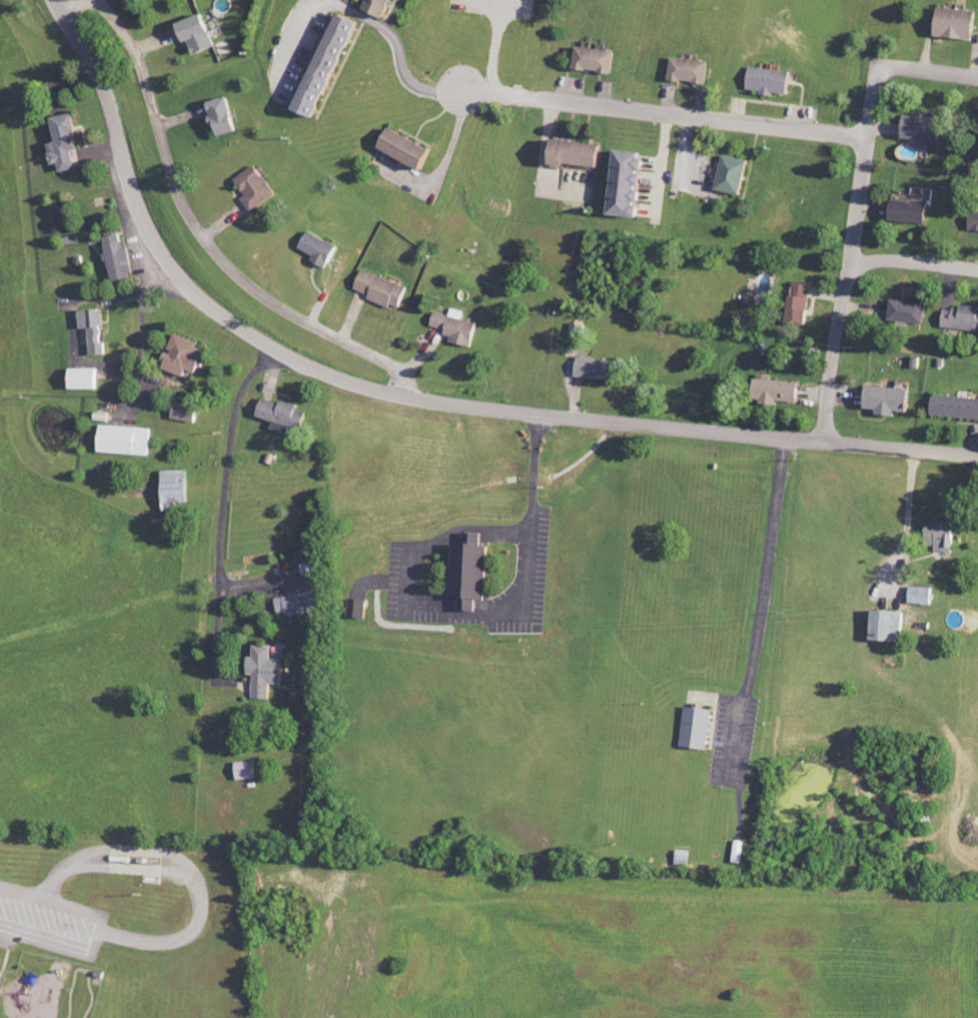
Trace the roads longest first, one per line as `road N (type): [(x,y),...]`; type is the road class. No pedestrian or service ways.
road 1 (tertiary): [(977,455),(481,406),(383,389),(298,357),(224,313),(167,258),(141,211),(104,84),(58,0)]
road 2 (residential): [(416,396),(390,362),(271,296),(227,259),(188,205),(143,60),(121,22),(94,0),(63,8)]
road 3 (residential): [(869,135),(464,89)]
road 4 (residential): [(823,441),(874,84)]
road 5 (residential): [(852,257),(977,268)]
road 6 (residential): [(874,84),(881,63),(977,75)]

